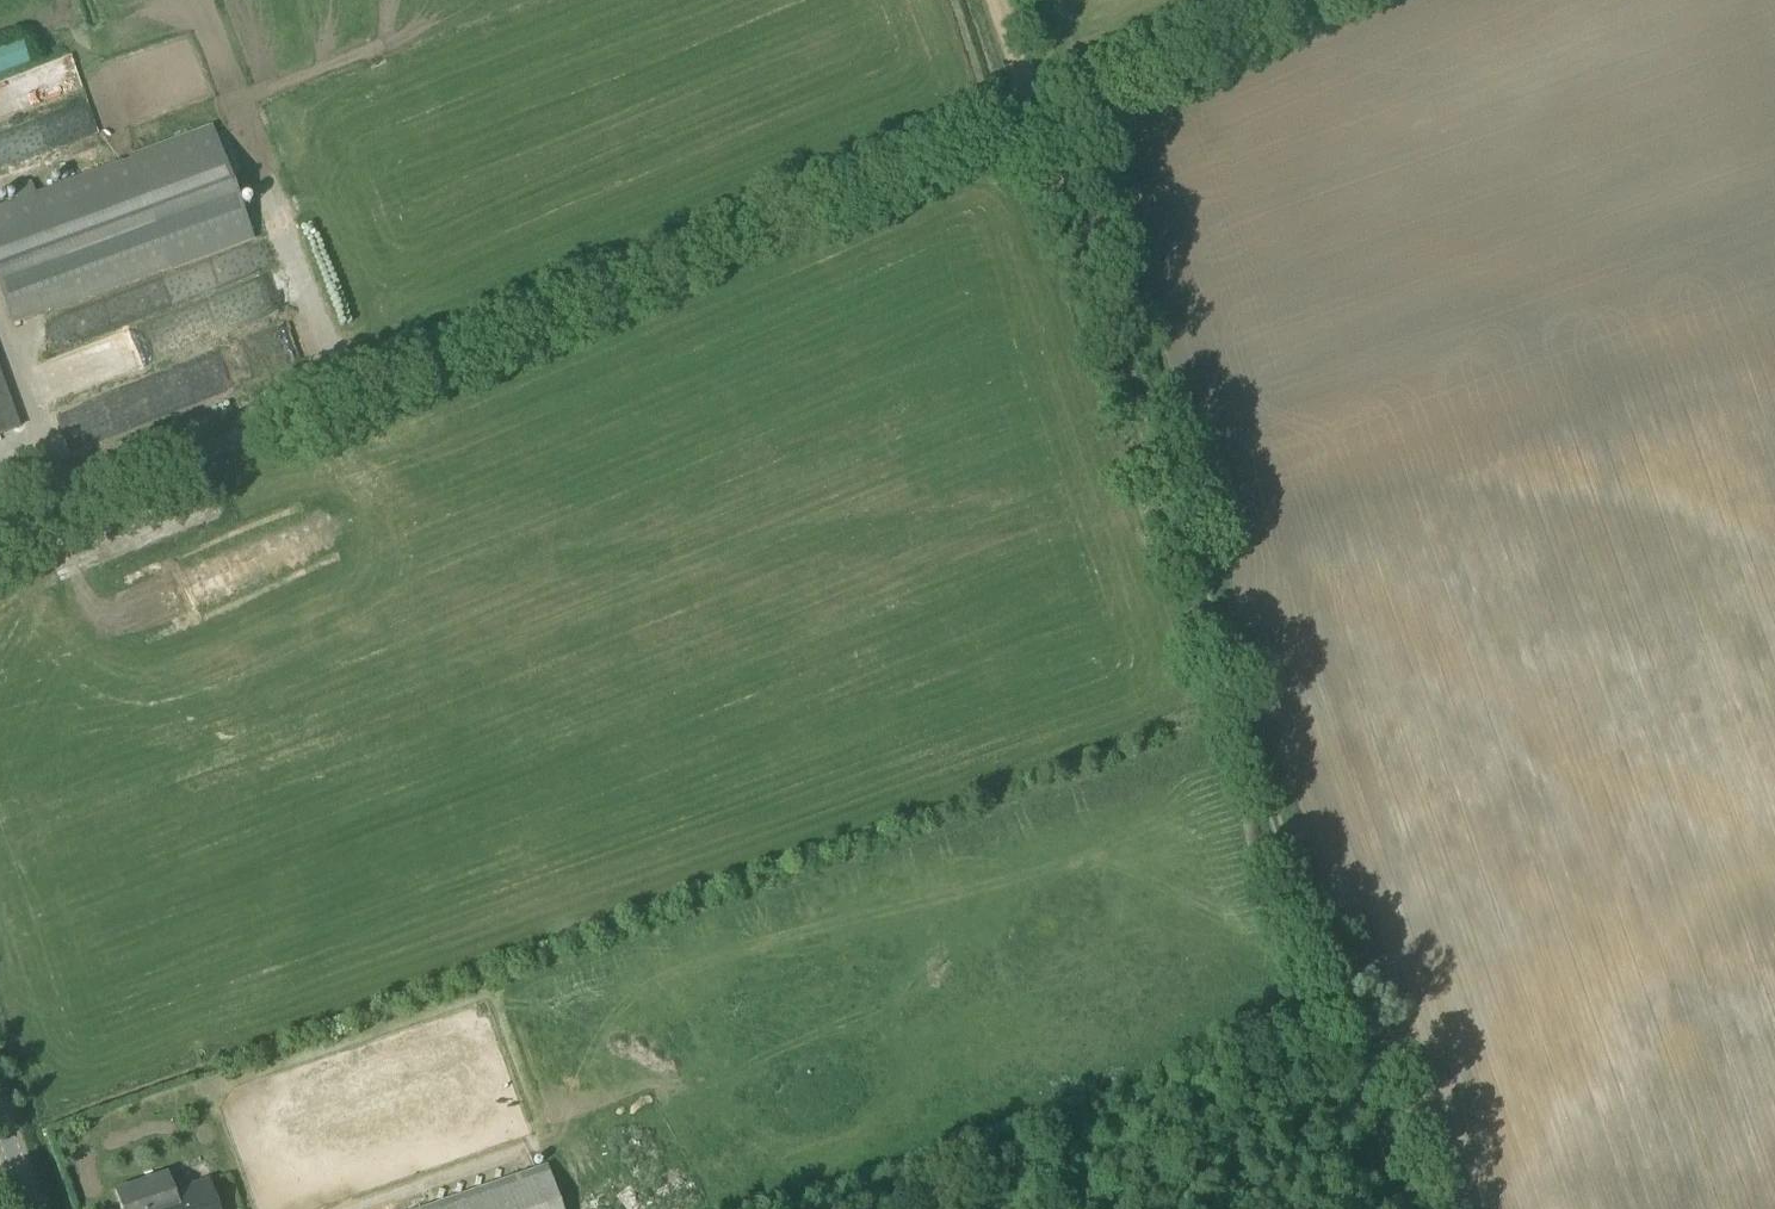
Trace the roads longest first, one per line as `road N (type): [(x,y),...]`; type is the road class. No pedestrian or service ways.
road 1 (unclassified): [(0,536),(1276,0)]
road 2 (track): [(1001,0),(1410,1208)]

